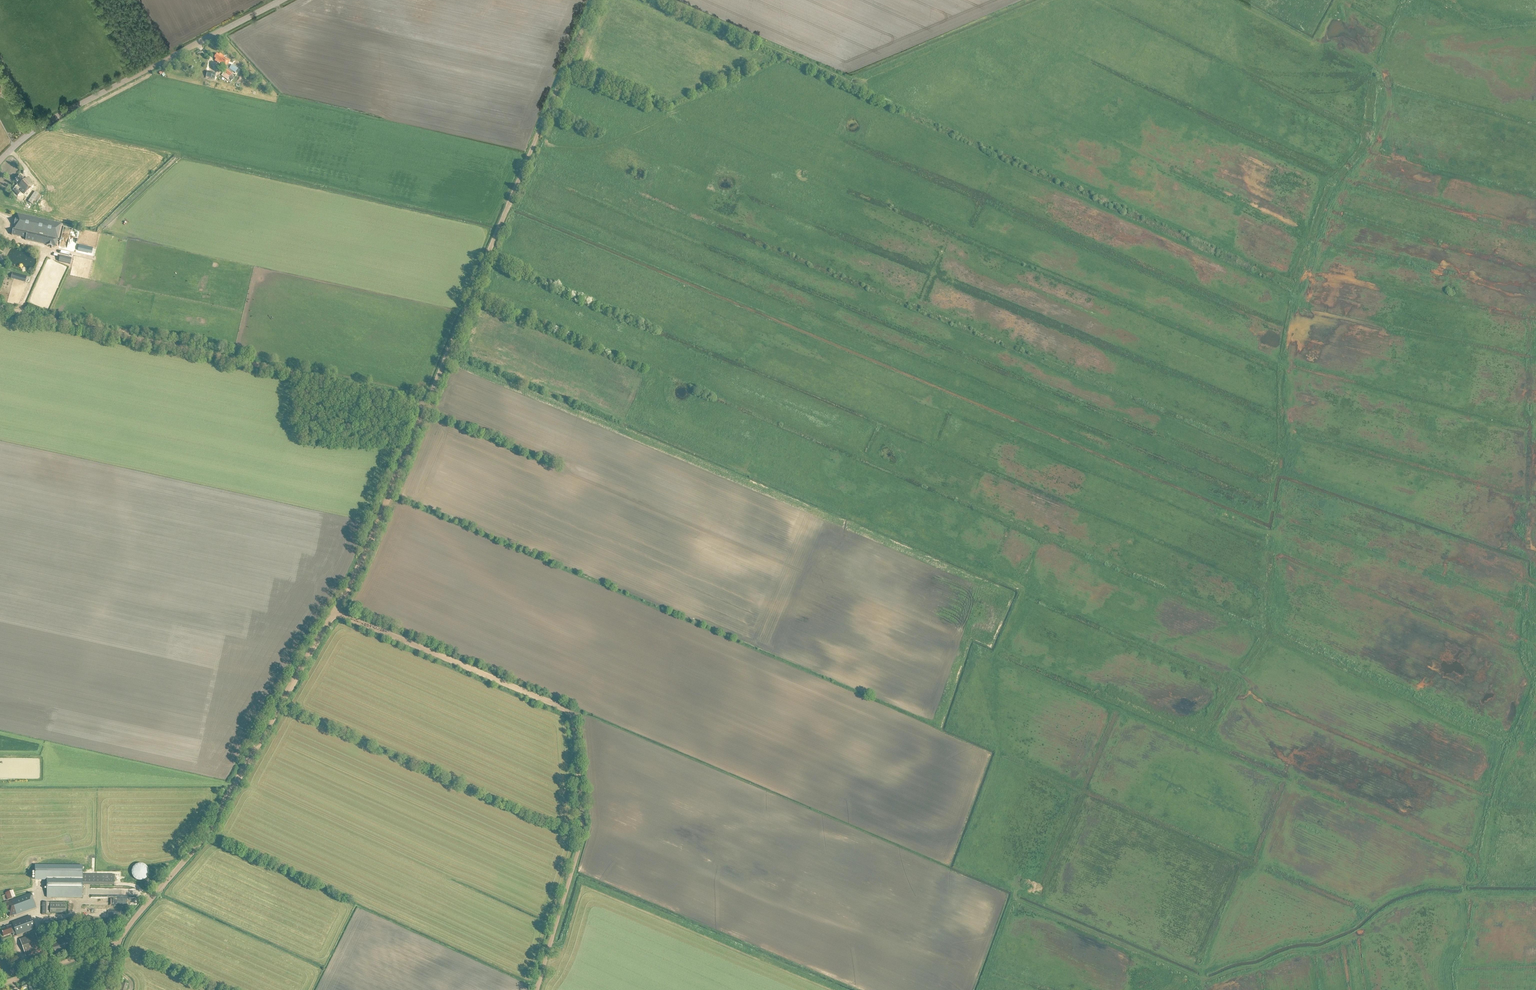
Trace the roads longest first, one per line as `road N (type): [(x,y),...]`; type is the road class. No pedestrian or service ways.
road 1 (track): [(336,612),(570,713),(583,835),(537,989)]
road 2 (track): [(510,202),(502,200),(488,223),(63,128),(53,119)]
road 3 (track): [(336,612),(206,836),(122,935),(104,989)]
road 4 (track): [(0,309),(428,404)]
road 5 (track): [(595,0),(428,404)]
road 6 (tertiary): [(0,160),(58,115),(282,0)]
road 7 (track): [(428,404),(336,612)]
road 8 (track): [(665,0),(847,81),(864,80)]
road 9 (unclassified): [(0,986),(118,945)]

